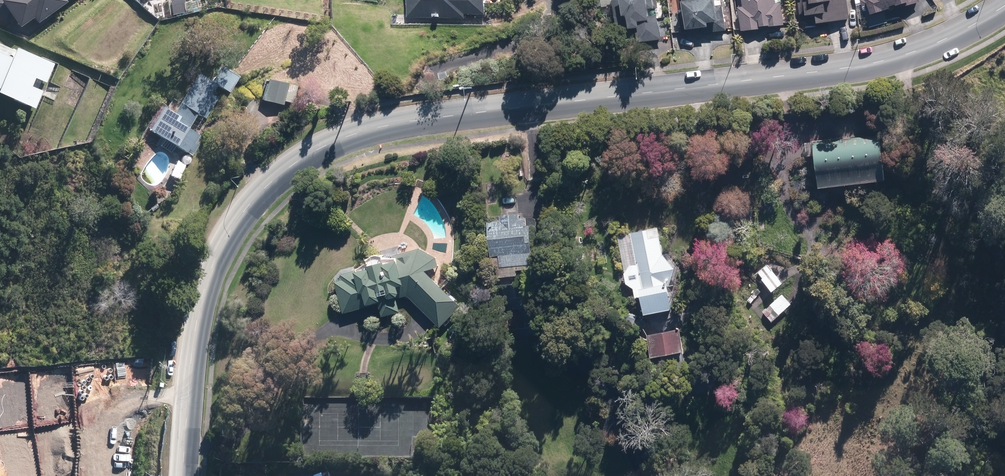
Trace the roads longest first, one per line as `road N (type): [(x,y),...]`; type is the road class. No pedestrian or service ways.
road 1 (tertiary): [(179,475),(193,320),(207,276),(249,206),(294,164),(385,125),(877,64),(952,37),(1004,5)]

